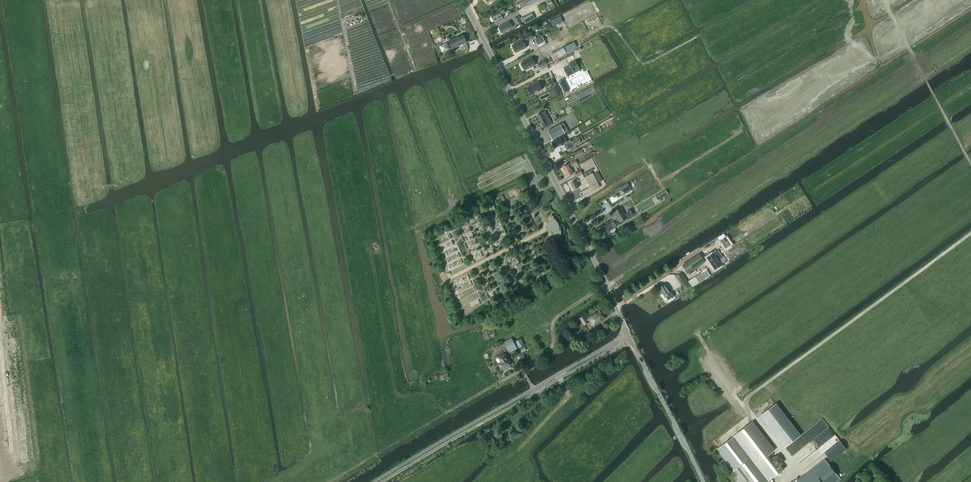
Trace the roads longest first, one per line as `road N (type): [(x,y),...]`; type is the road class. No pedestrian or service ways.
road 1 (track): [(375,456),(550,353),(552,322),(563,312),(919,82)]
road 2 (track): [(783,481),(791,475),(787,453),(746,400),(970,233)]
road 3 (tertiary): [(627,335),(462,0)]
road 4 (tertiary): [(376,481),(627,335)]
road 5 (tertiary): [(703,481),(627,335)]

